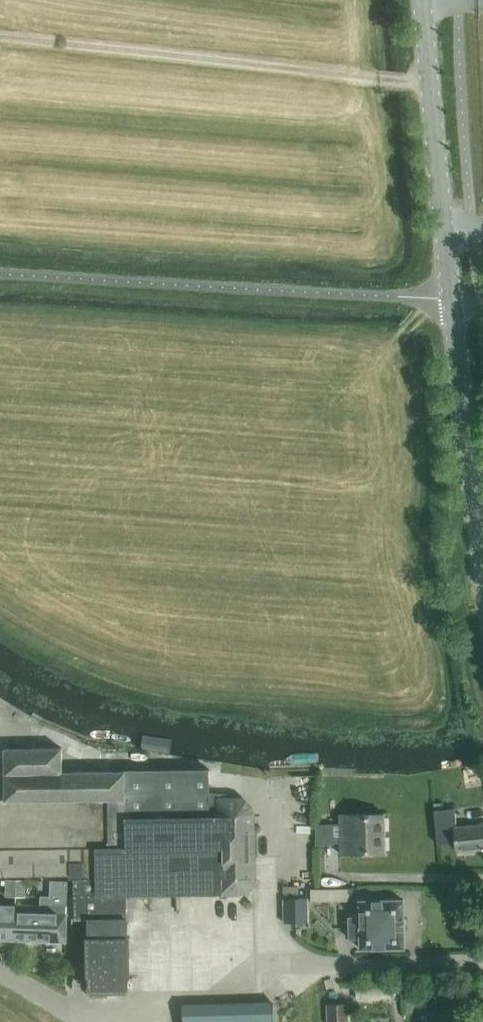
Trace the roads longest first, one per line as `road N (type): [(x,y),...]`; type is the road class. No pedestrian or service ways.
road 1 (tertiary): [(451,299),(0,274)]
road 2 (track): [(429,84),(0,36)]
road 3 (secondary): [(451,299),(420,0)]
road 4 (secondary): [(482,560),(451,299)]

